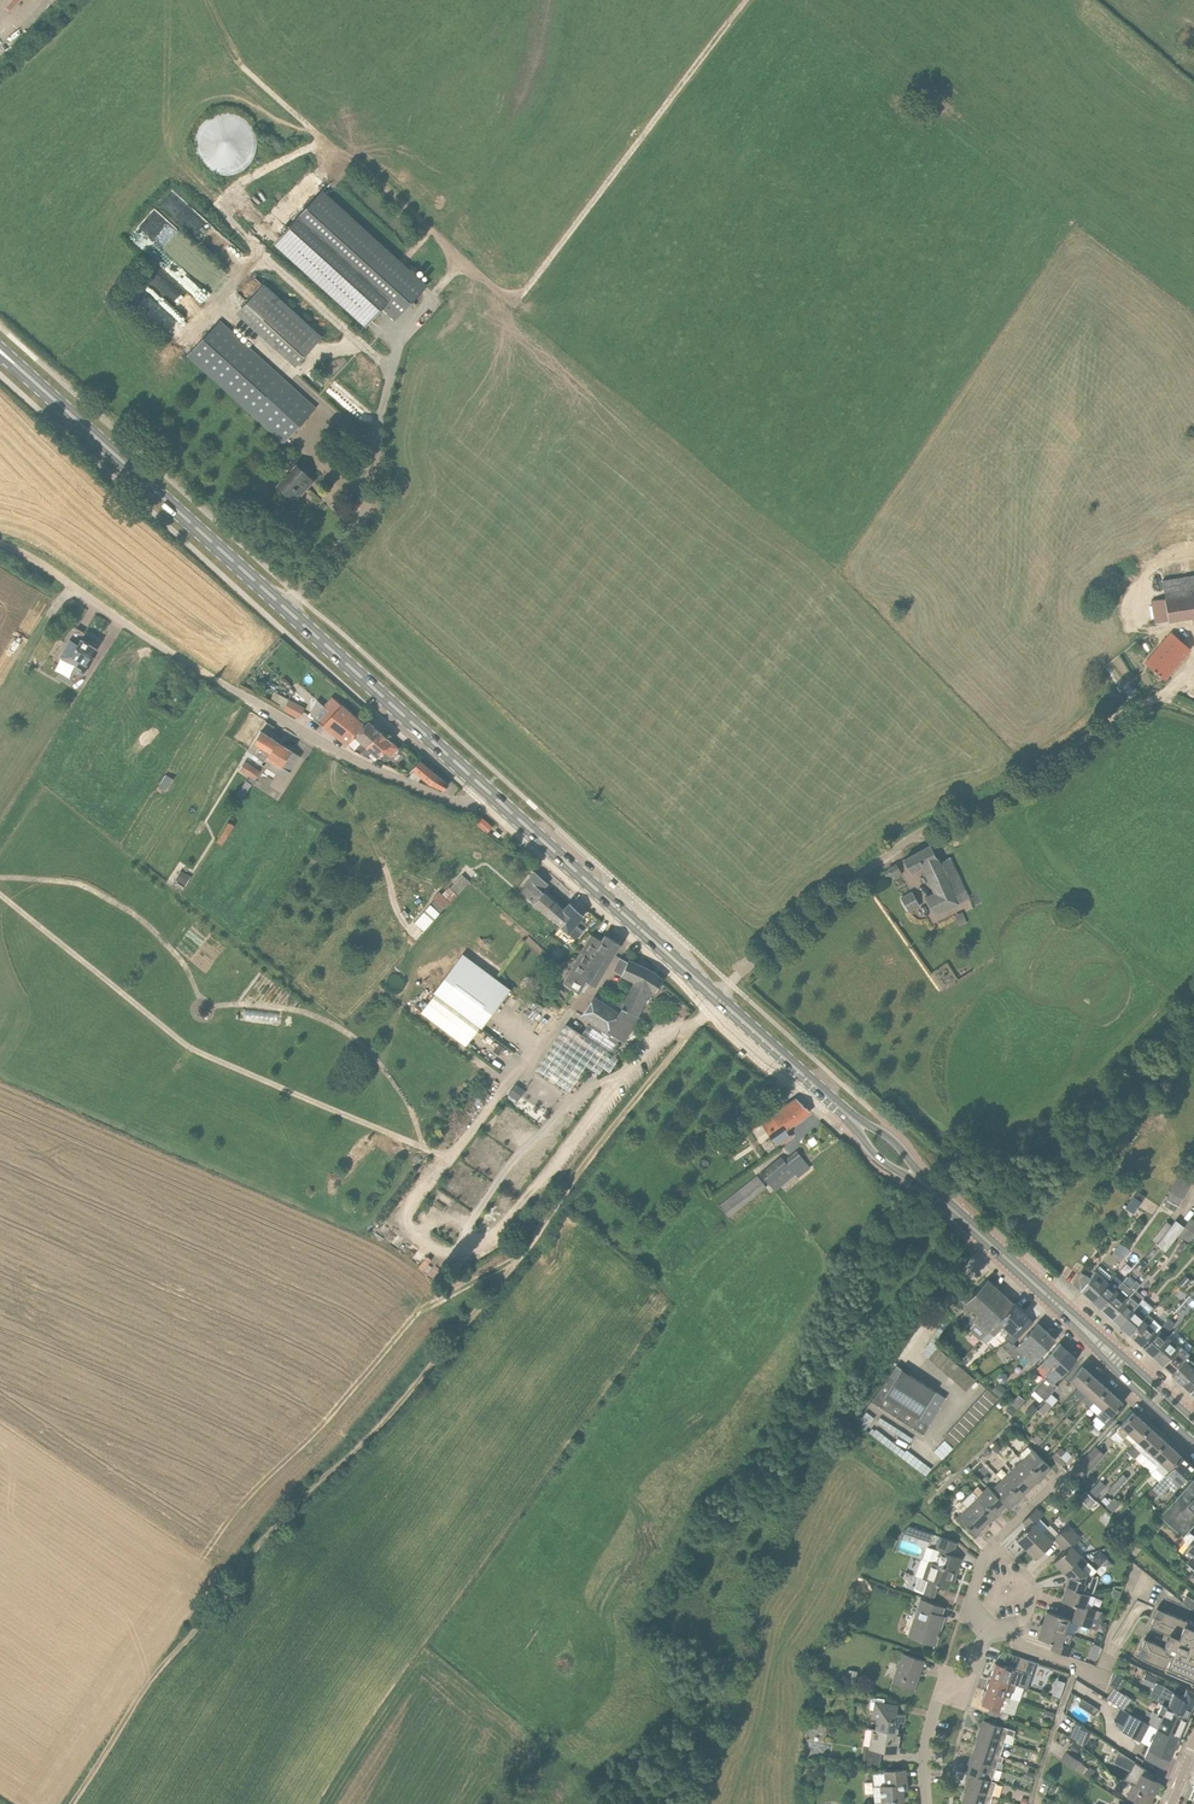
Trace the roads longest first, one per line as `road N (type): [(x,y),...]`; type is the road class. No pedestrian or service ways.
road 1 (track): [(693,1027),(493,1292),(387,1416),(266,1536),(149,1682),(71,1803)]
road 2 (primary): [(483,787),(14,363)]
road 3 (primary): [(857,1123),(483,787)]
road 4 (track): [(748,0),(527,288),(495,289),(461,262),(428,301)]
road 5 (unclassified): [(483,787),(454,801),(354,759),(75,588)]
road 6 (track): [(461,262),(240,65),(213,0)]
road 7 (residential): [(1032,1803),(1076,1667),(1018,1647),(1013,1628),(987,1626)]
road 8 (primary): [(1074,1320),(916,1176)]
road 9 (residential): [(925,1803),(921,1744),(932,1705),(974,1676),(987,1626)]
road 10 (residential): [(987,1626),(969,1607),(983,1558),(1055,1480)]
road 11 (primary): [(1074,1320),(1115,1372),(1193,1445)]
road 12 (primary): [(1193,1417),(1085,1321),(1074,1320)]

